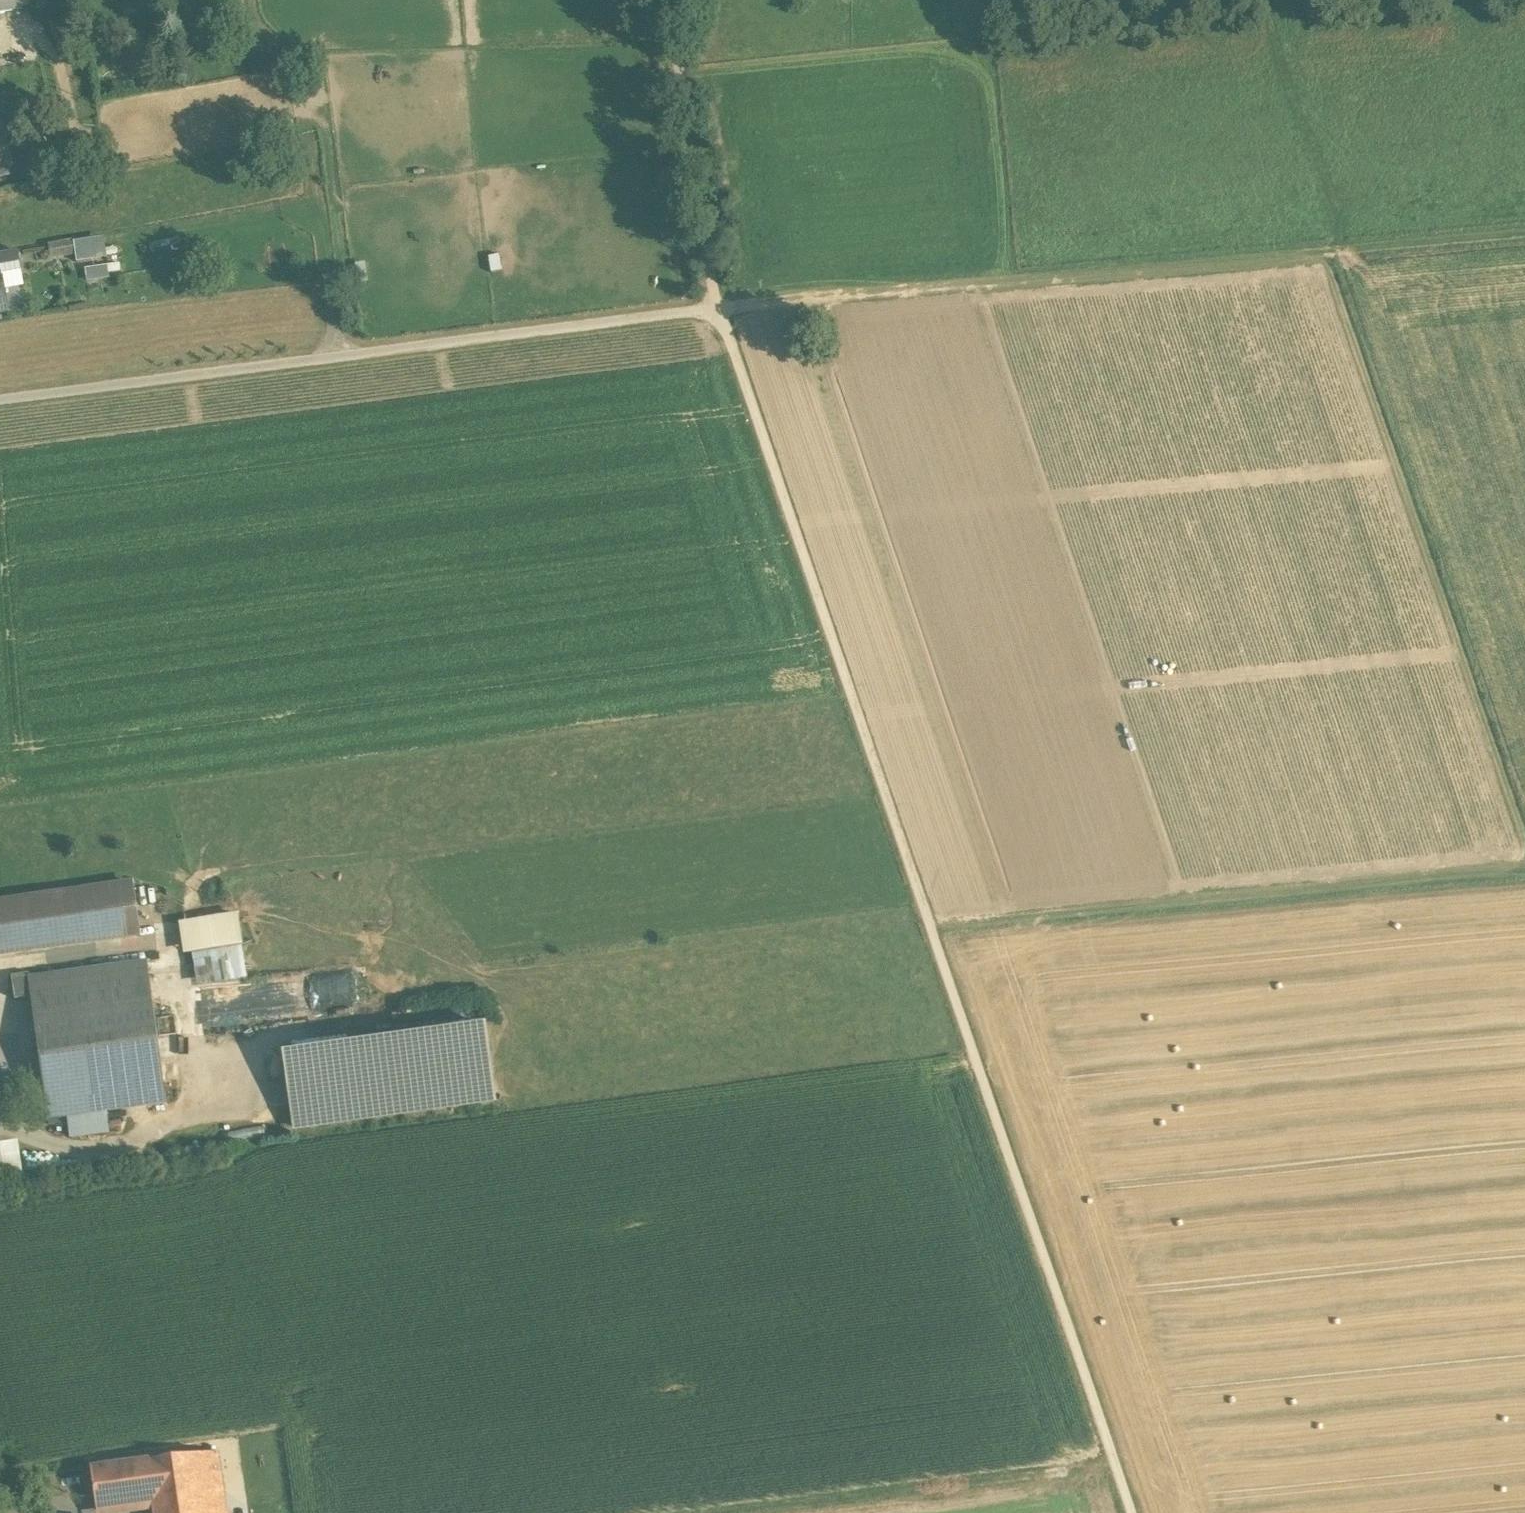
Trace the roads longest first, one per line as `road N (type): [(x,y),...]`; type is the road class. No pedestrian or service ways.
road 1 (track): [(0,406),(713,309),(1524,234)]
road 2 (track): [(713,309),(1136,1512)]
road 3 (track): [(1524,880),(927,925)]
road 4 (track): [(713,309),(665,0)]
road 5 (track): [(338,360),(298,61)]
road 6 (track): [(872,1512),(1128,1480)]
road 7 (track): [(317,206),(106,241)]

